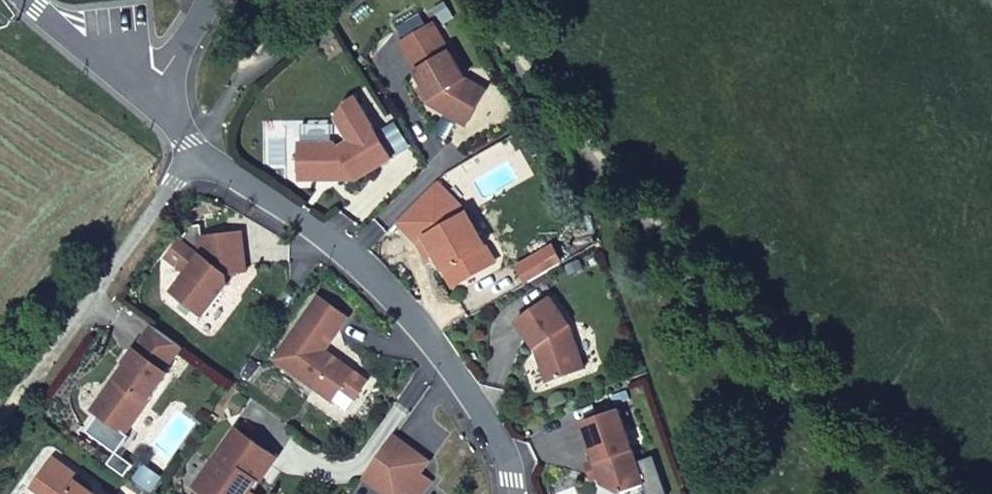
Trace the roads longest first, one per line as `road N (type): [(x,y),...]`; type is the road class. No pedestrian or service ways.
road 1 (residential): [(198,154),(352,249),(459,372),(501,438),(514,493)]
road 2 (residential): [(147,87),(22,0)]

